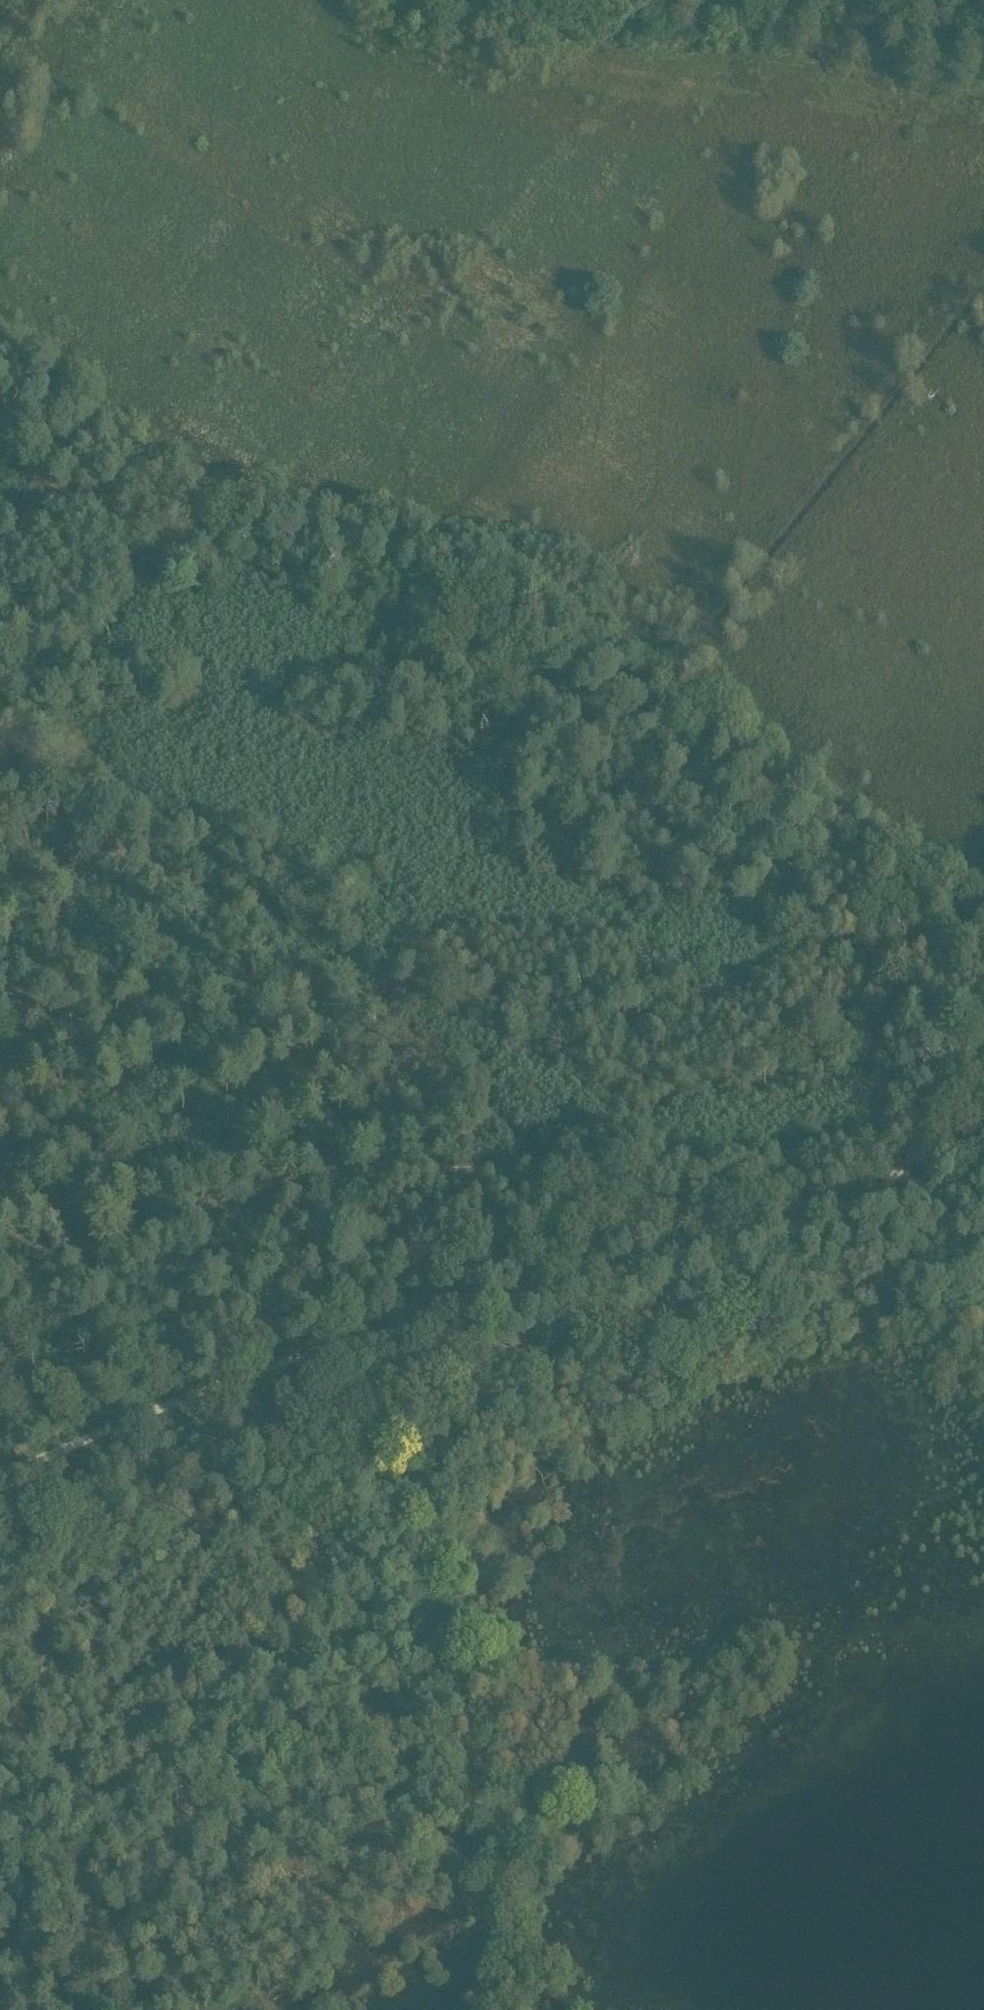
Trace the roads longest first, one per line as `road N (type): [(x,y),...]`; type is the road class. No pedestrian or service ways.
road 1 (track): [(0,1476),(326,1346),(837,1215),(885,1185),(942,1117),(983,1105)]
road 2 (track): [(326,1346),(522,1883),(532,1933),(532,2009)]

